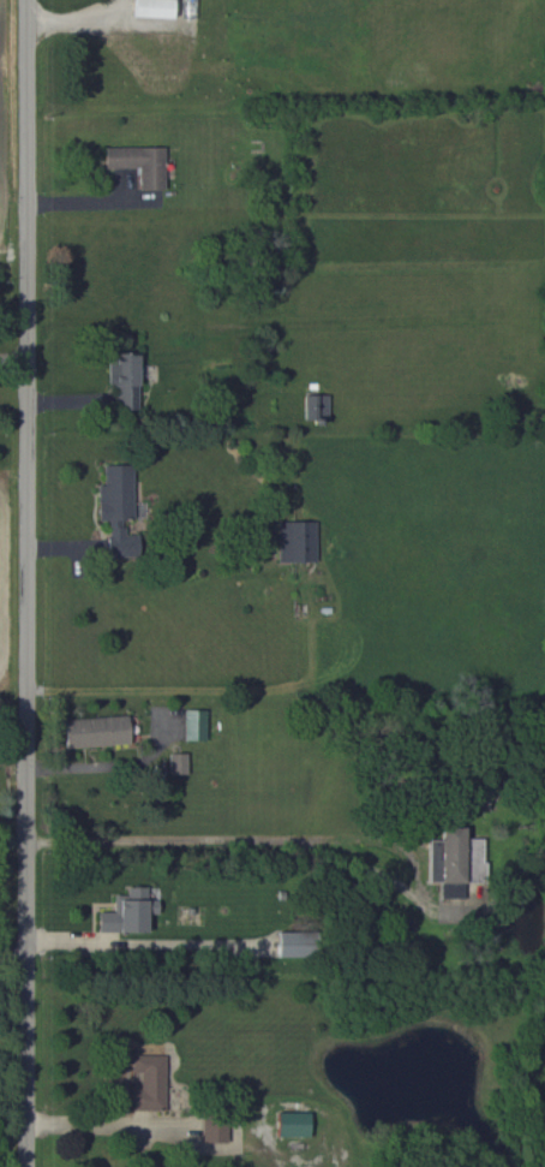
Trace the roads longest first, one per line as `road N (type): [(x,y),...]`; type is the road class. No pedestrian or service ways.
road 1 (tertiary): [(26,1166),(30,0)]

